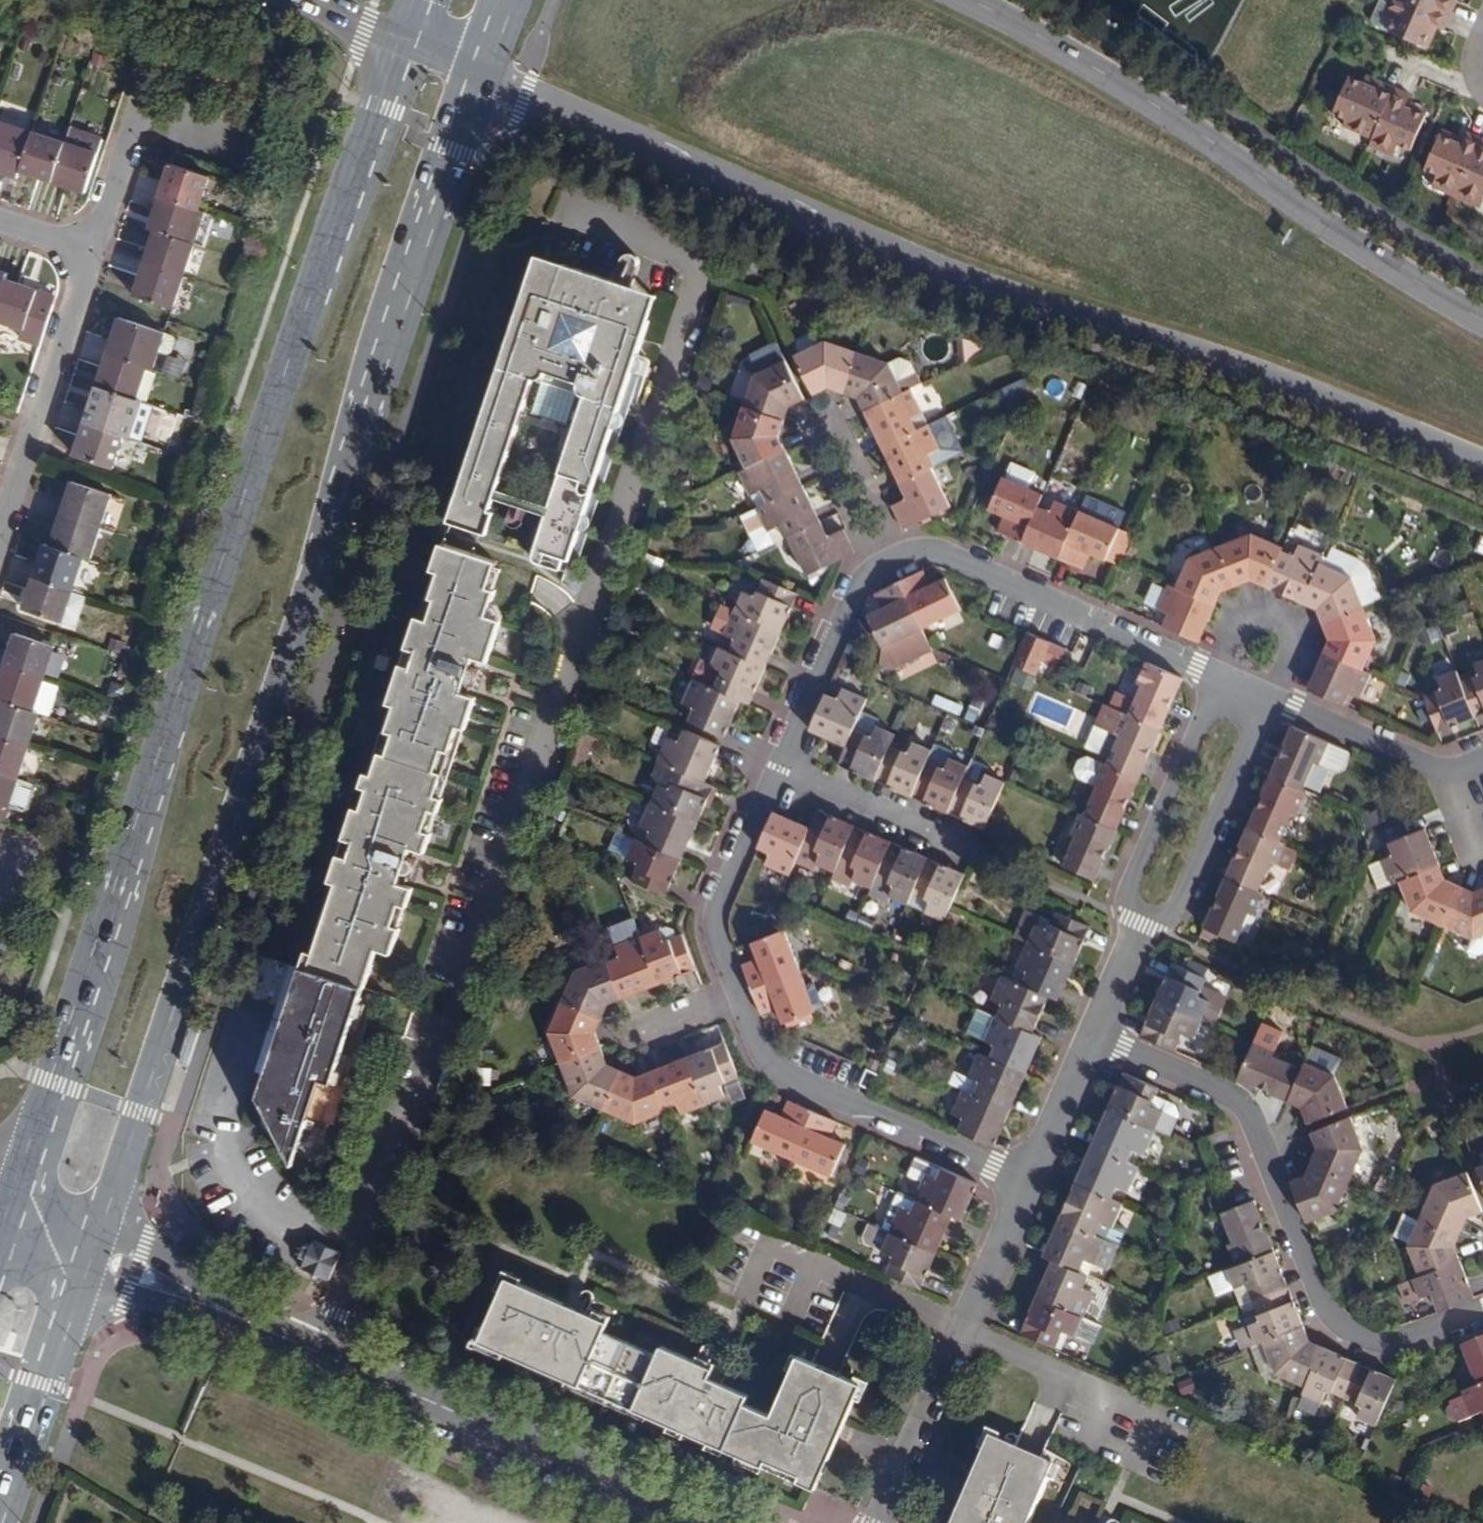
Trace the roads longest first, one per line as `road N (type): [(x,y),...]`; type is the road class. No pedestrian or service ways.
road 1 (secondary): [(105,1228),(481,75)]
road 2 (residential): [(1025,1180),(879,1107),(776,1070),(738,995),(718,936),(718,907),(776,767),(863,585),(882,560),(920,549),(950,553),(1085,621),(1215,673)]
road 3 (residential): [(694,263),(453,998),(313,1351)]
road 4 (secondary): [(401,41),(34,1134)]
road 5 (primary): [(481,75),(870,250),(1230,362),(1482,466)]
road 6 (primary): [(1482,324),(1342,240),(1211,144),(961,0)]
road 7 (residential): [(1090,1032),(1235,1099),(1247,1113),(1337,1324),(1380,1342),(1482,1306)]
road 8 (tertiary): [(313,1351),(699,1522)]
road 9 (residential): [(883,1522),(1025,1180)]
road 10 (residential): [(0,524),(92,256)]
road 11 (residential): [(1141,920),(1182,908),(1270,697)]
road 12 (residential): [(1215,673),(1125,883),(1141,920)]
road 13 (residential): [(92,256),(140,109),(232,139)]
road 14 (secondary): [(0,1522),(81,1287)]
road 15 (residential): [(1482,760),(1435,770),(1270,697)]
road 16 (residential): [(1270,697),(1294,644),(1288,624),(1257,611),(1235,622),(1215,673)]
road 17 (tertiary): [(81,1287),(121,1302),(165,1303),(264,1326)]
road 18 (tertiary): [(264,1326),(105,1228)]
road 19 (residential): [(1025,1180),(1090,1032)]
road 20 (residential): [(694,263),(552,221)]
road 21 (residential): [(1090,1032),(1141,920)]

